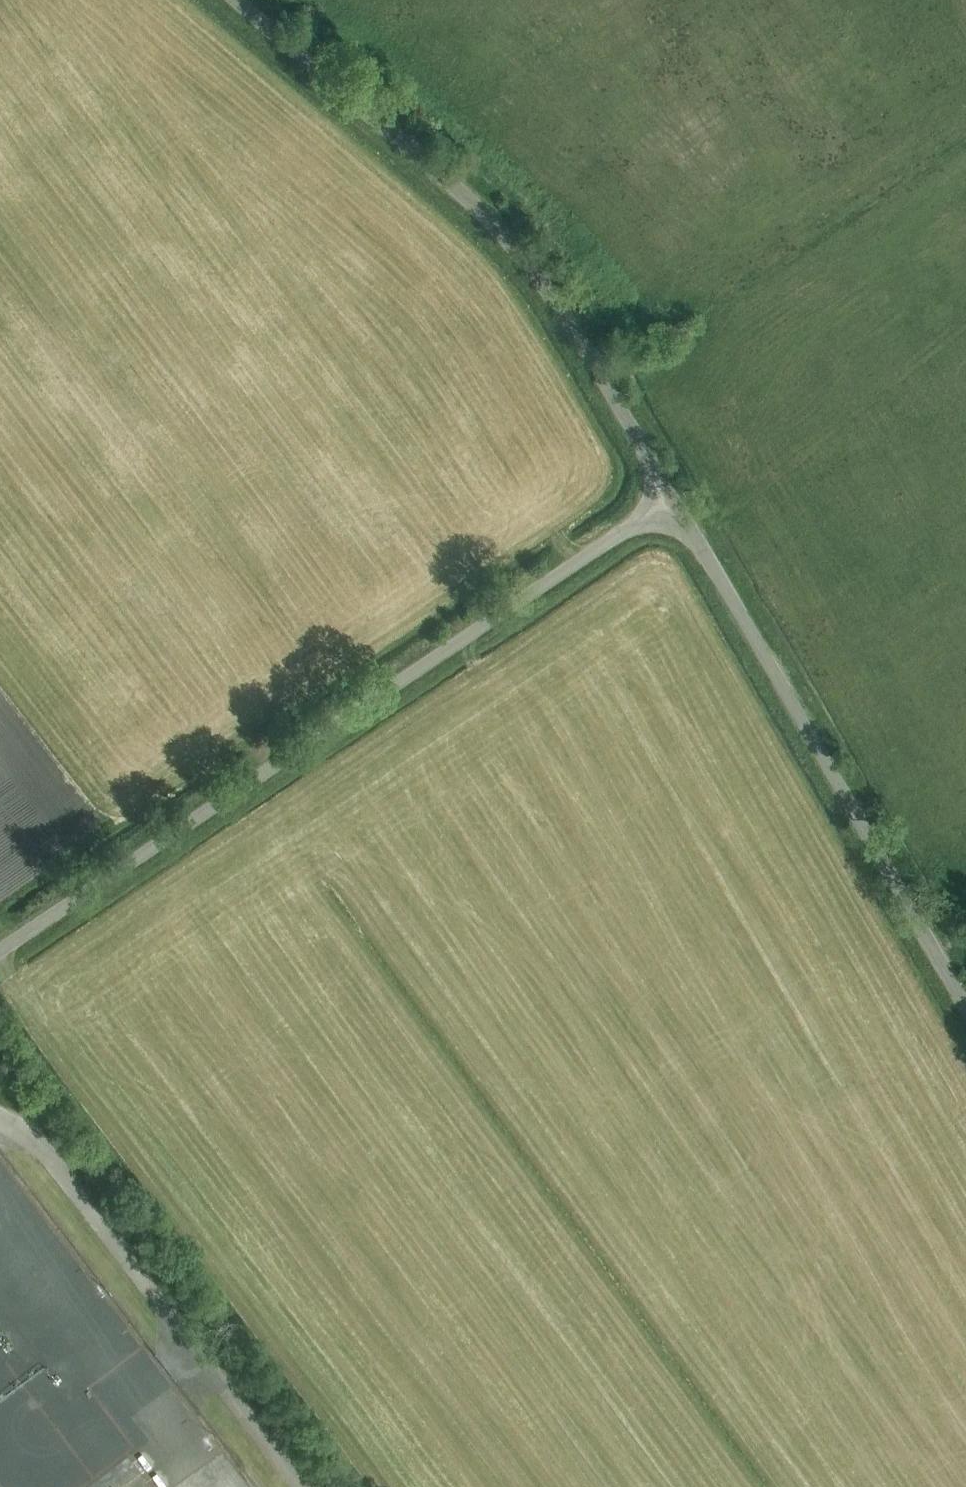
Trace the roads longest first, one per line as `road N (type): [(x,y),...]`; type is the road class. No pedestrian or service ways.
road 1 (unclassified): [(0,951),(672,495)]
road 2 (unclassified): [(672,495),(524,254),(238,0)]
road 3 (unclassified): [(965,1005),(672,495)]

